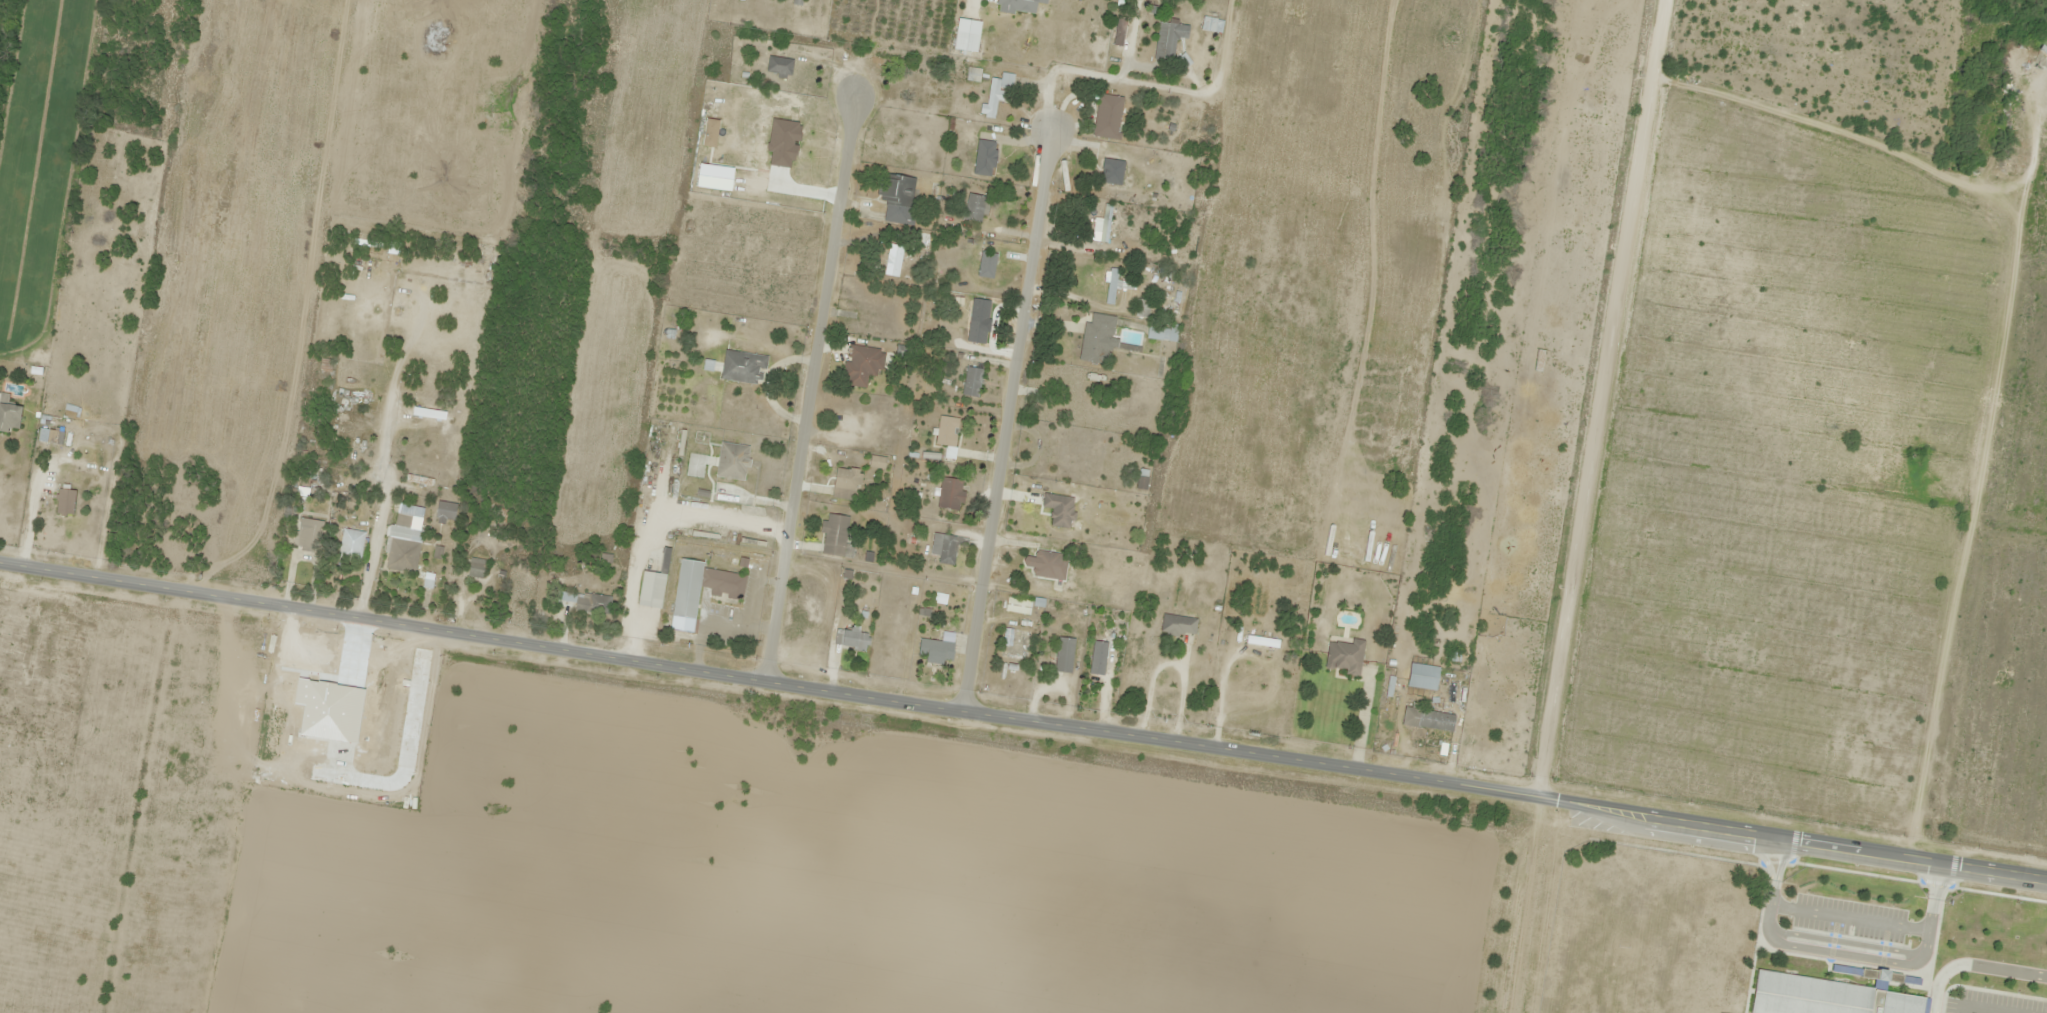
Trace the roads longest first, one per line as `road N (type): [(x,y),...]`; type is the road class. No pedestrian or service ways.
road 1 (residential): [(0,565),(2046,878)]
road 2 (residential): [(1557,803),(1653,70)]
road 3 (residential): [(2046,141),(1932,860)]
road 4 (residential): [(721,680),(810,134)]
road 5 (residential): [(929,707),(998,168)]
road 6 (residential): [(1664,0),(1653,70),(1669,88),(1917,148),(1961,141),(2003,95),(2033,95),(2046,116)]

